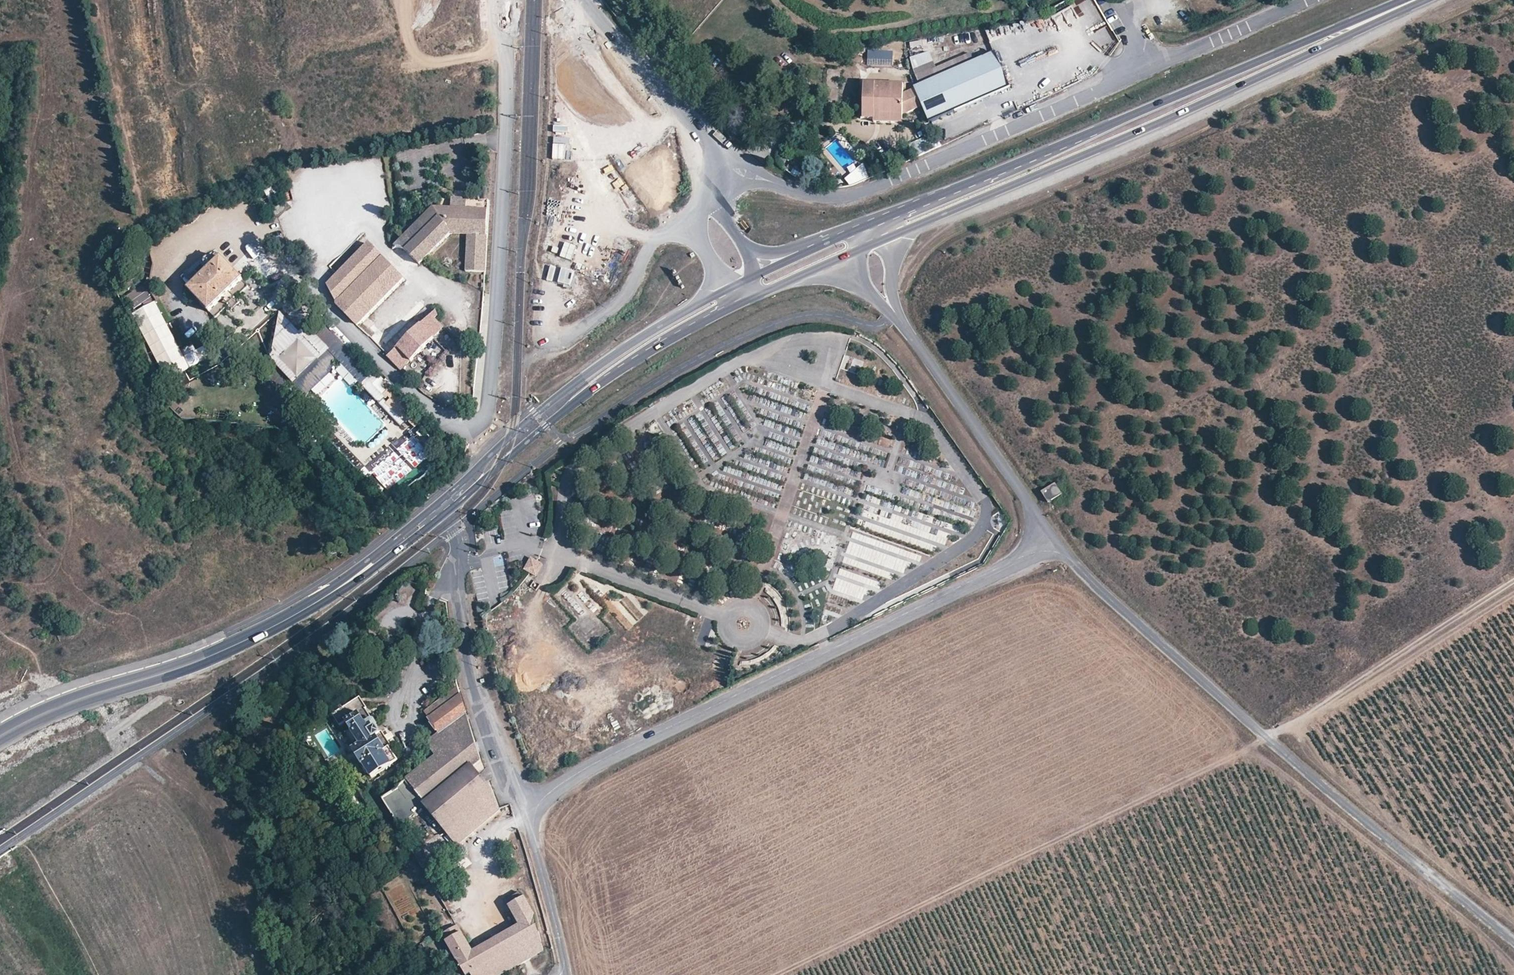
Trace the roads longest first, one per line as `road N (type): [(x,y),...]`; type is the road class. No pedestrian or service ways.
road 1 (track): [(777,974),(1228,762),(1513,585)]
road 2 (unclassified): [(506,0),(501,251),(481,424),(463,428),(417,399),(320,299)]
road 3 (unclassified): [(717,171),(828,196),(854,193),(1303,0)]
road 4 (tertiary): [(1513,949),(1055,545)]
road 5 (unclassified): [(521,807),(1055,545)]
road 6 (secondary): [(1407,0),(864,228)]
road 7 (secondary): [(910,228),(1417,0)]
road 8 (secondary): [(354,577),(211,656),(41,712),(0,735)]
road 9 (secondary): [(728,288),(610,356),(512,435),(469,486)]
road 10 (secondary): [(469,486),(623,368),(736,306)]
road 11 (unclassified): [(451,521),(475,680),(521,807)]
road 12 (tertiary): [(1055,545),(899,315)]
road 13 (unclassified): [(579,0),(706,133),(717,171)]
road 14 (track): [(833,626),(978,547),(991,525)]
road 15 (unclassified): [(521,807),(565,974)]

